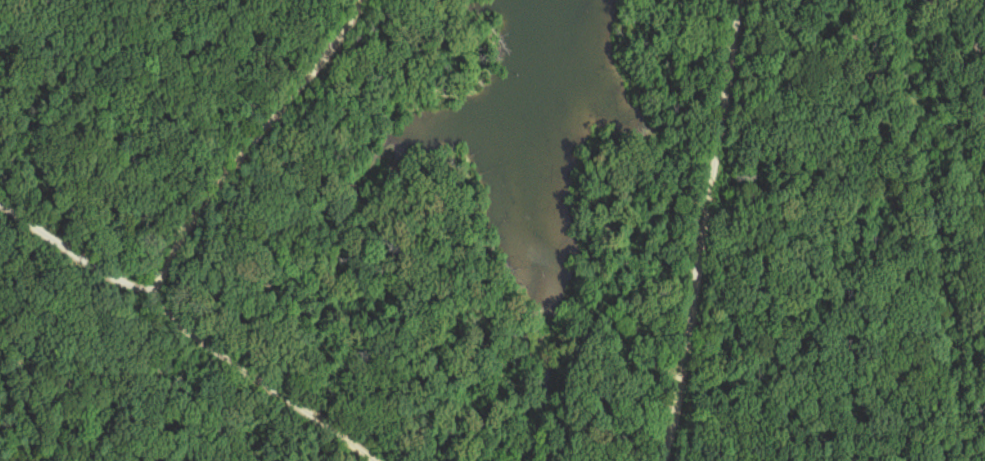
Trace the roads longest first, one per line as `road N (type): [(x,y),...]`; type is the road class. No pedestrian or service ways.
road 1 (residential): [(661,460),(688,312),(688,243),(709,194),(741,0)]
road 2 (residential): [(0,207),(363,460)]

